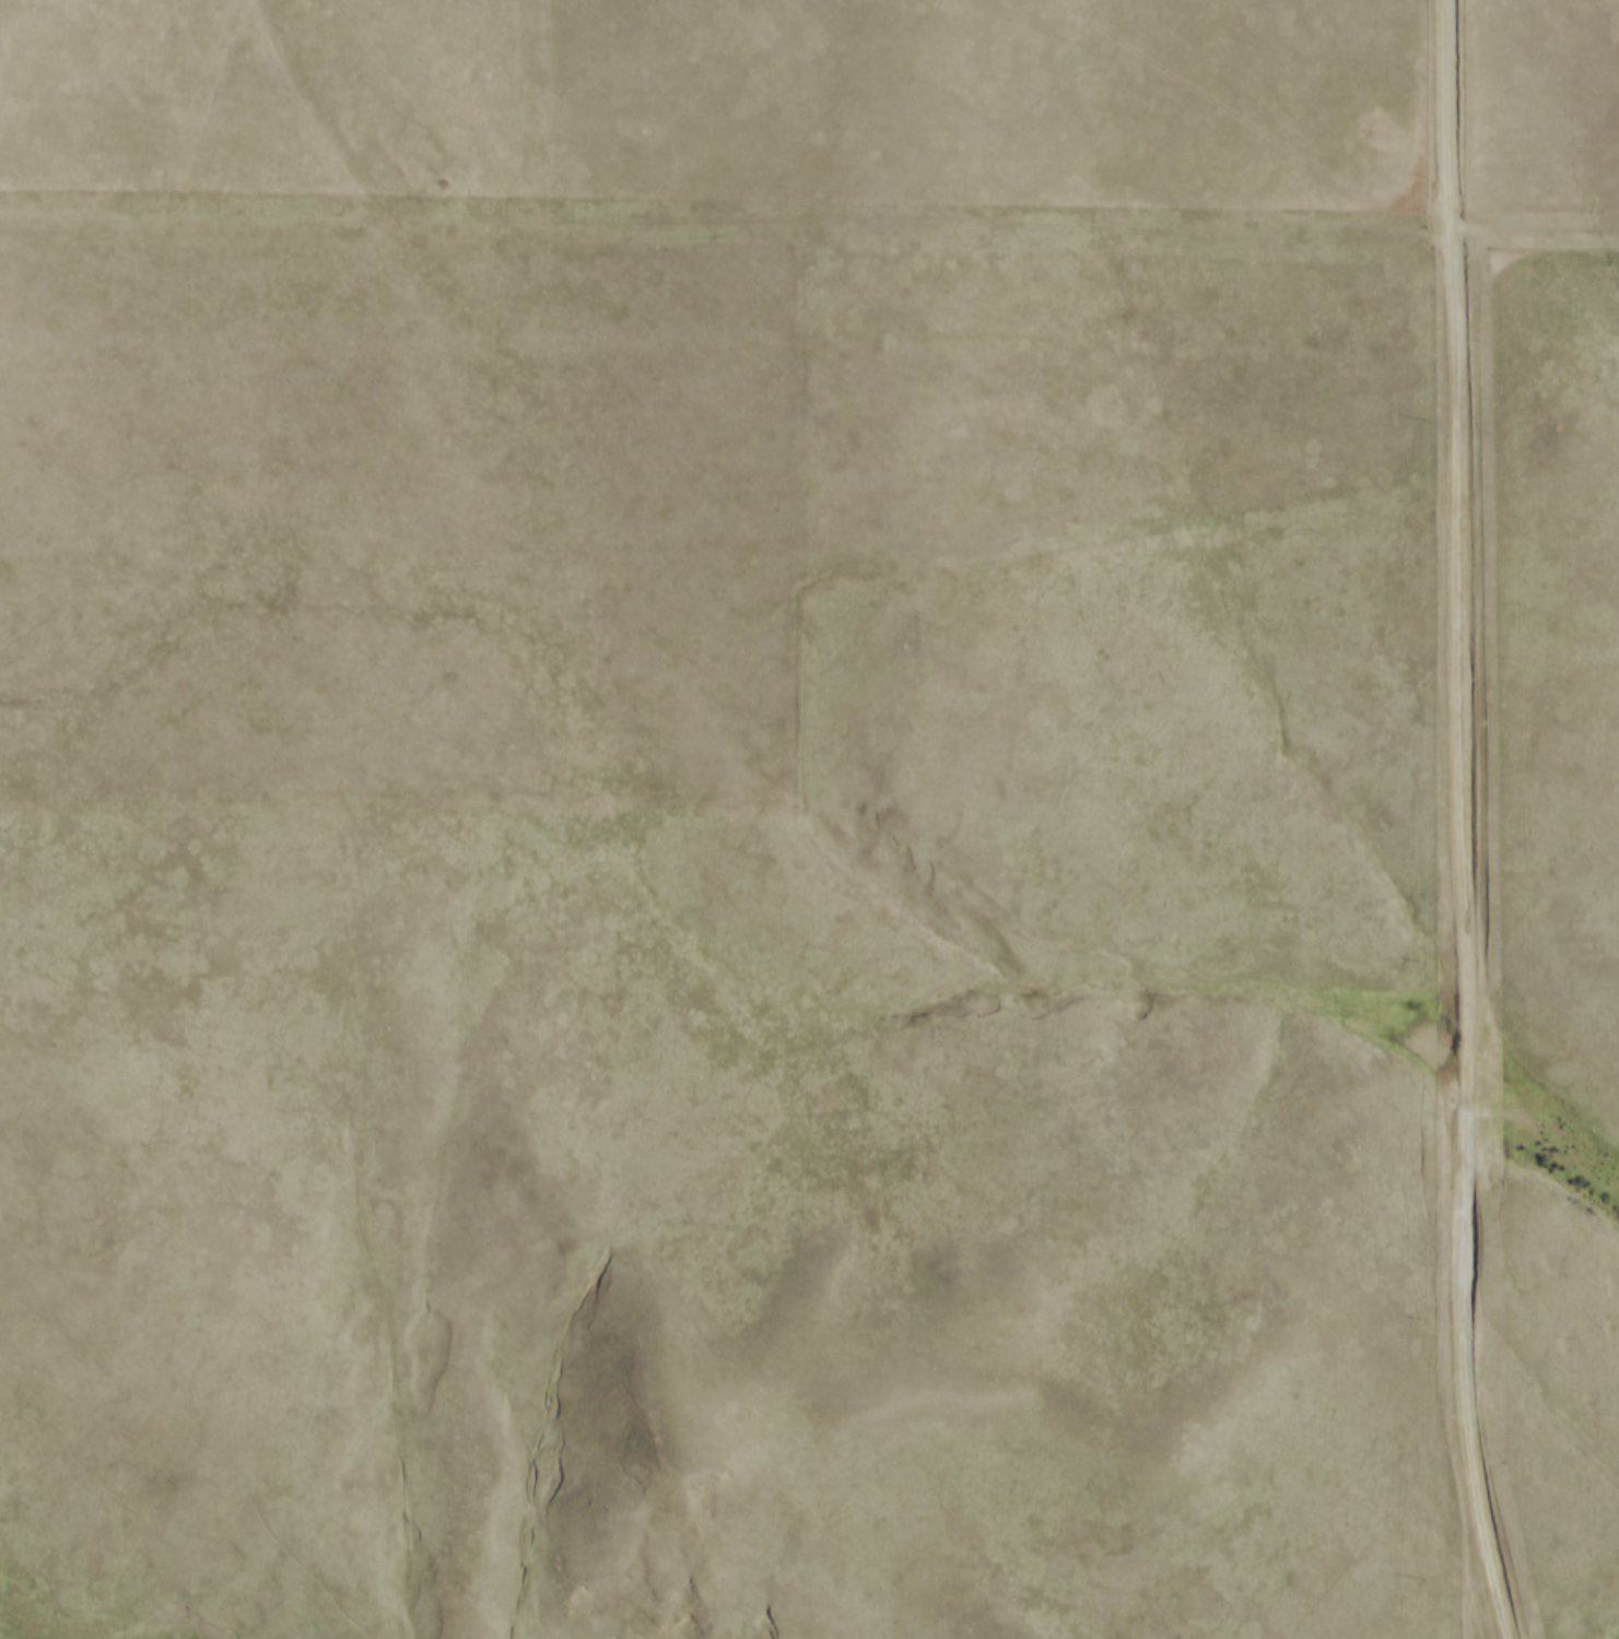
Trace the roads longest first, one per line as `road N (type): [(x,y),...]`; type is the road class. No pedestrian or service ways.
road 1 (track): [(1455,237),(1618,229)]

